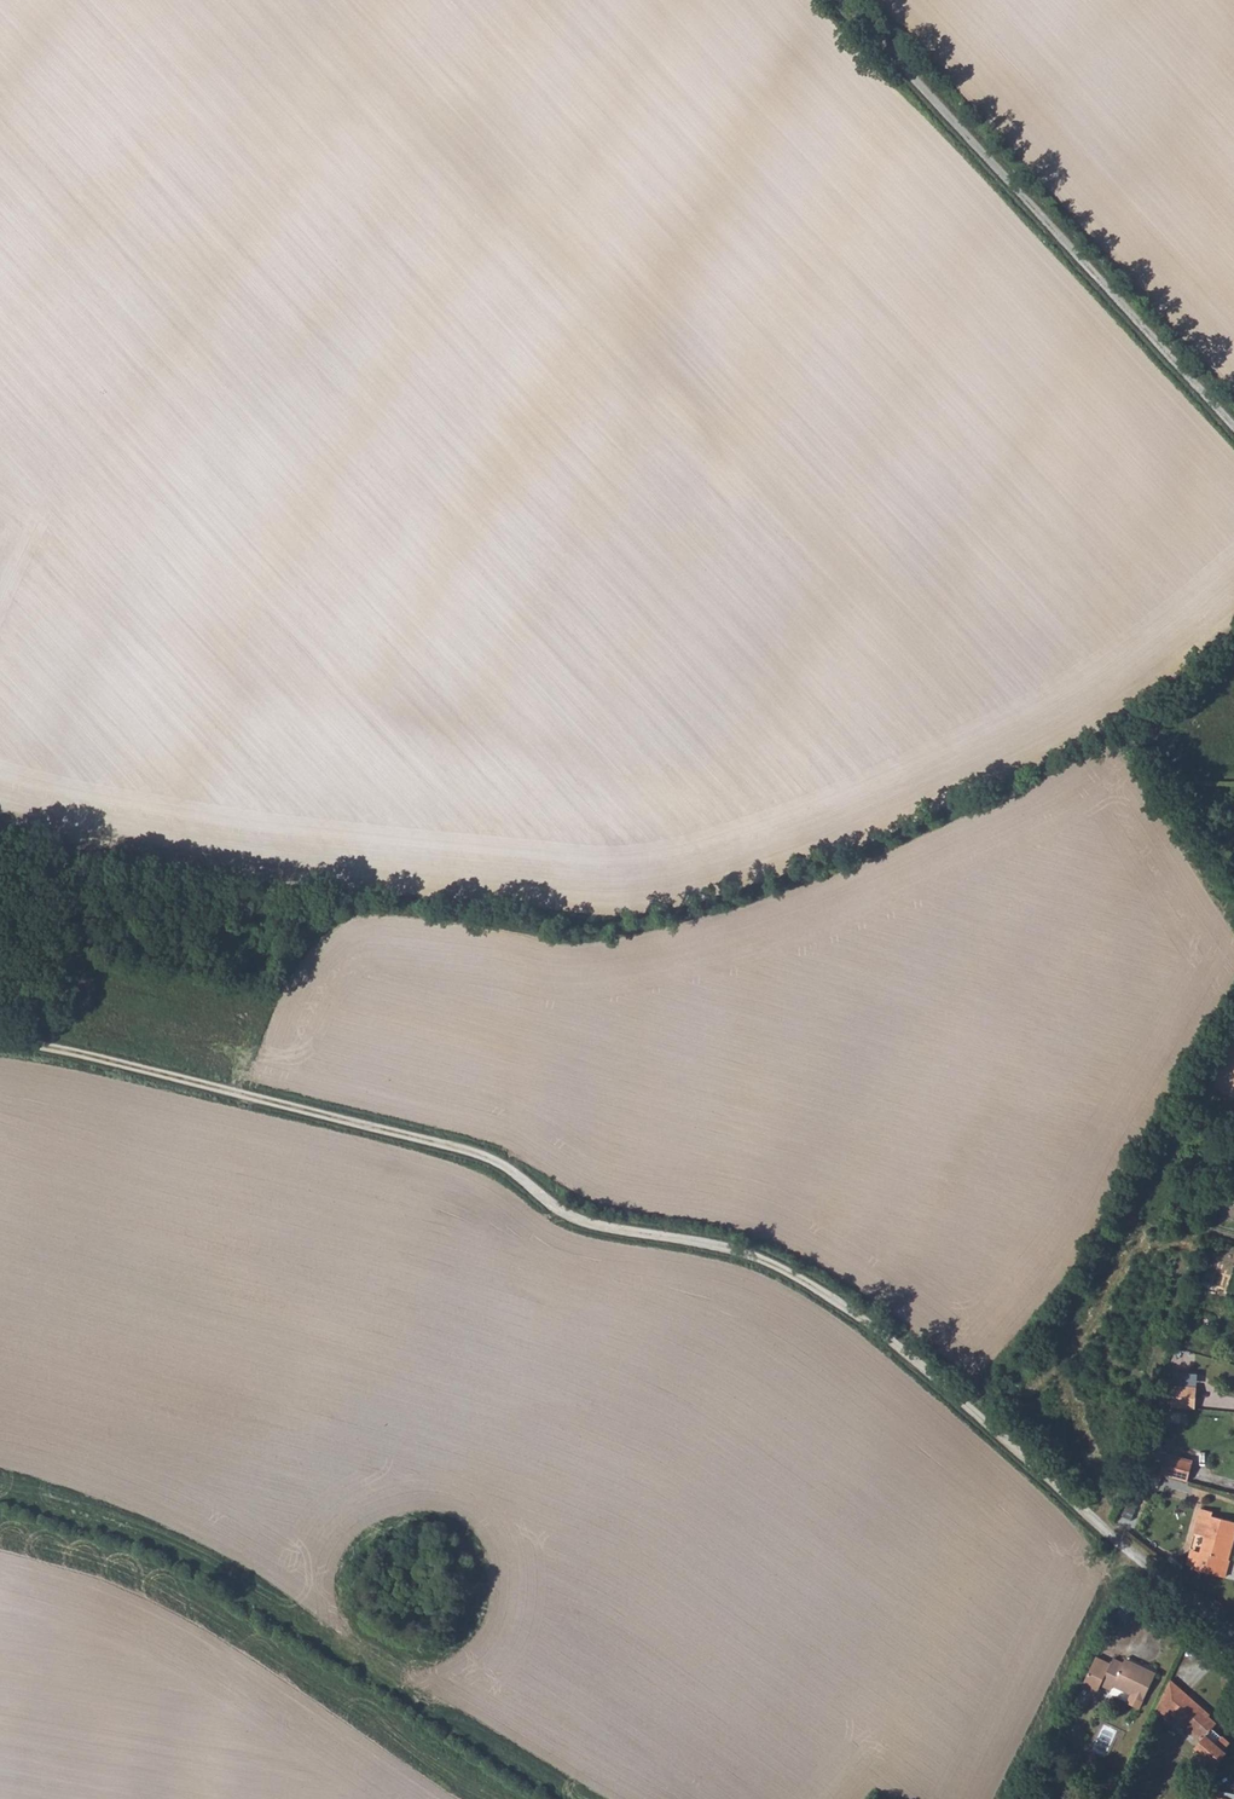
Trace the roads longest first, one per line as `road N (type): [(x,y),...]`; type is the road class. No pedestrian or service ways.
road 1 (track): [(0,1040),(459,1145),(497,1161),(584,1223),(702,1238),(761,1257),(918,1358),(1233,1628)]
road 2 (unclassified): [(846,0),(1233,421)]

